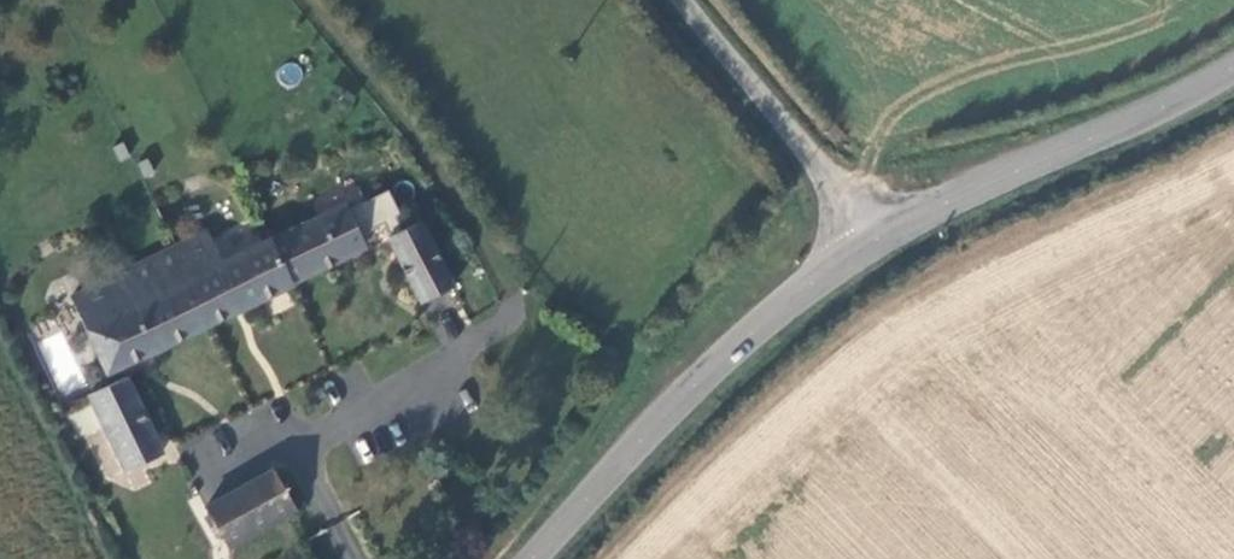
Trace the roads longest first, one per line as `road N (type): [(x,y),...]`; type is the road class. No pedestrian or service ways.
road 1 (tertiary): [(526,558),(708,373),(868,245)]
road 2 (tertiary): [(868,245),(1233,67)]
road 3 (unclassified): [(868,245),(796,140),(680,0)]

